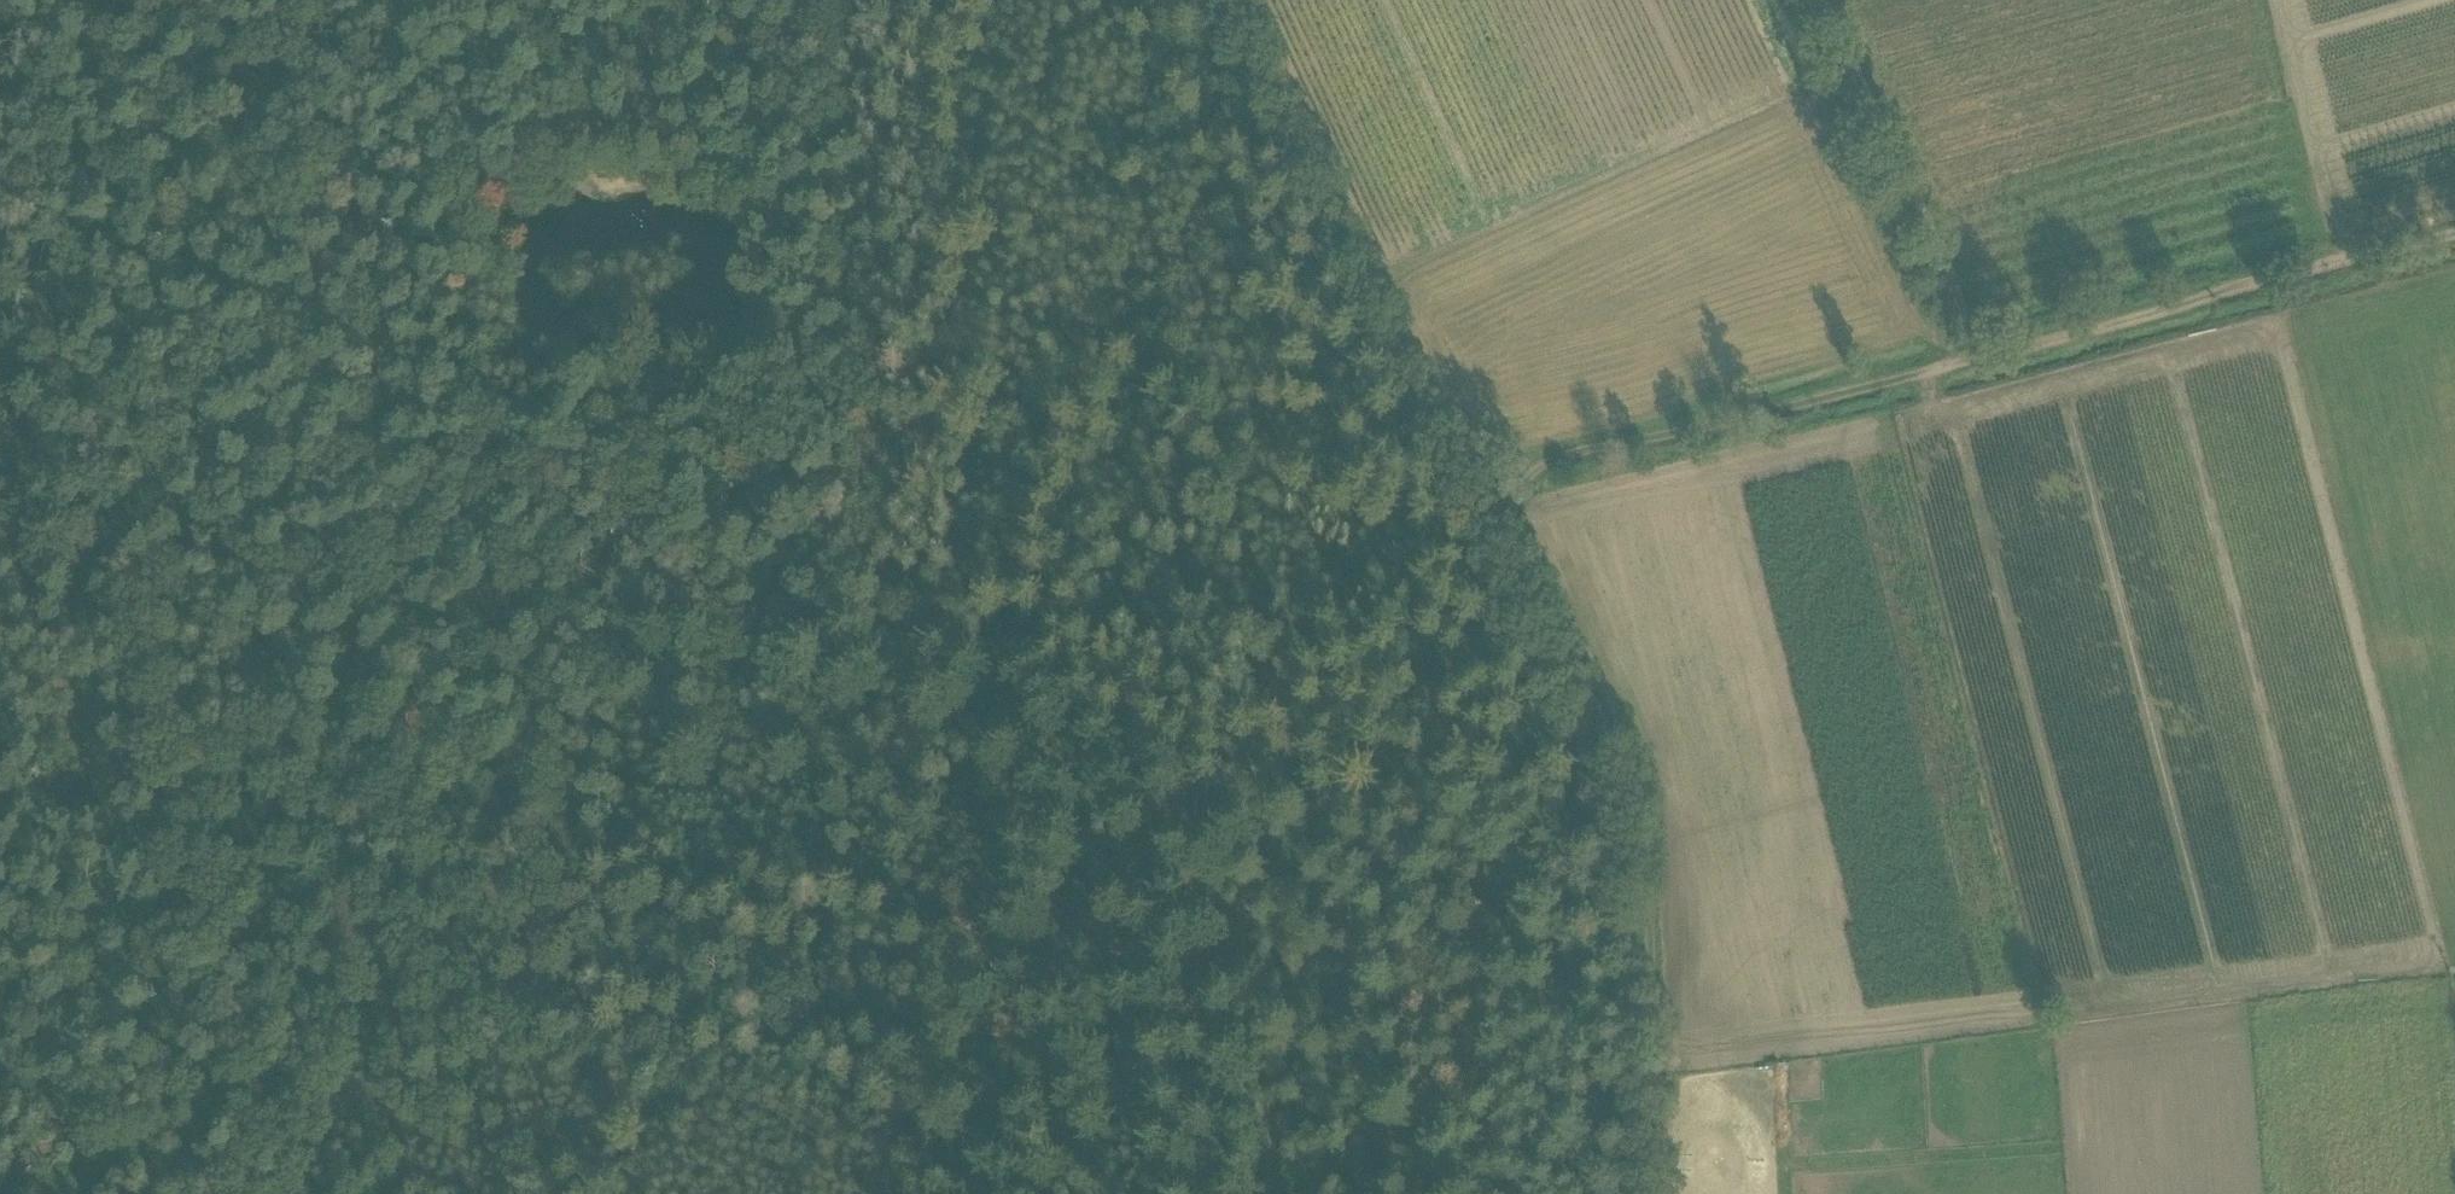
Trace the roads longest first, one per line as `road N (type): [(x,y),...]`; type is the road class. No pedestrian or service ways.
road 1 (track): [(2454,233),(1529,476),(1516,504),(1519,551),(1613,732)]
road 2 (track): [(1613,732),(1653,817),(1653,1193)]
road 3 (track): [(1817,0),(1984,354)]

